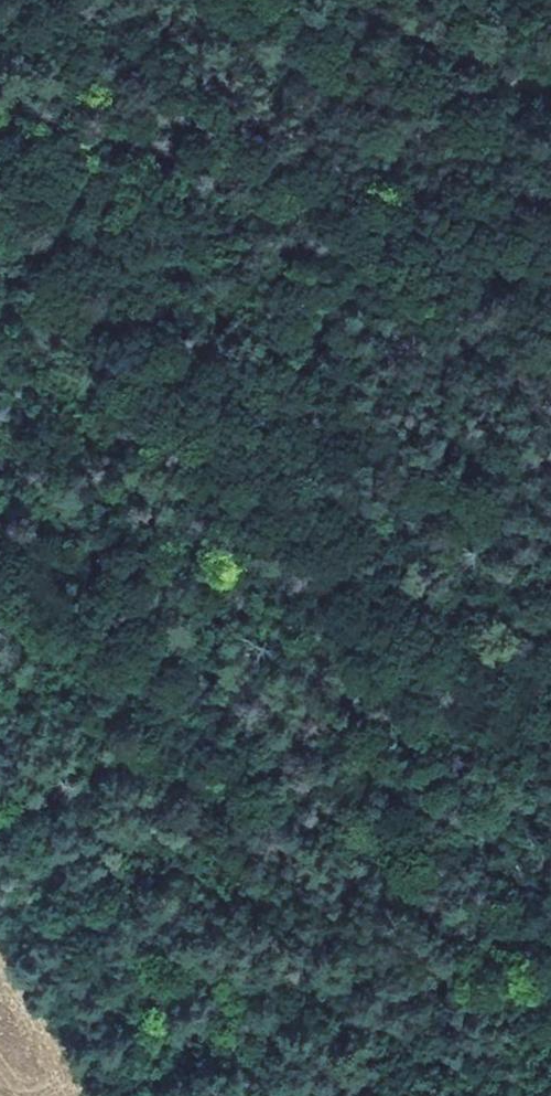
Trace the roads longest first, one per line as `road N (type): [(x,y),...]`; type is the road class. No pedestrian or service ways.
road 1 (track): [(550,810),(469,762),(259,606),(109,413),(0,242)]
road 2 (track): [(341,0),(476,71),(550,83)]

